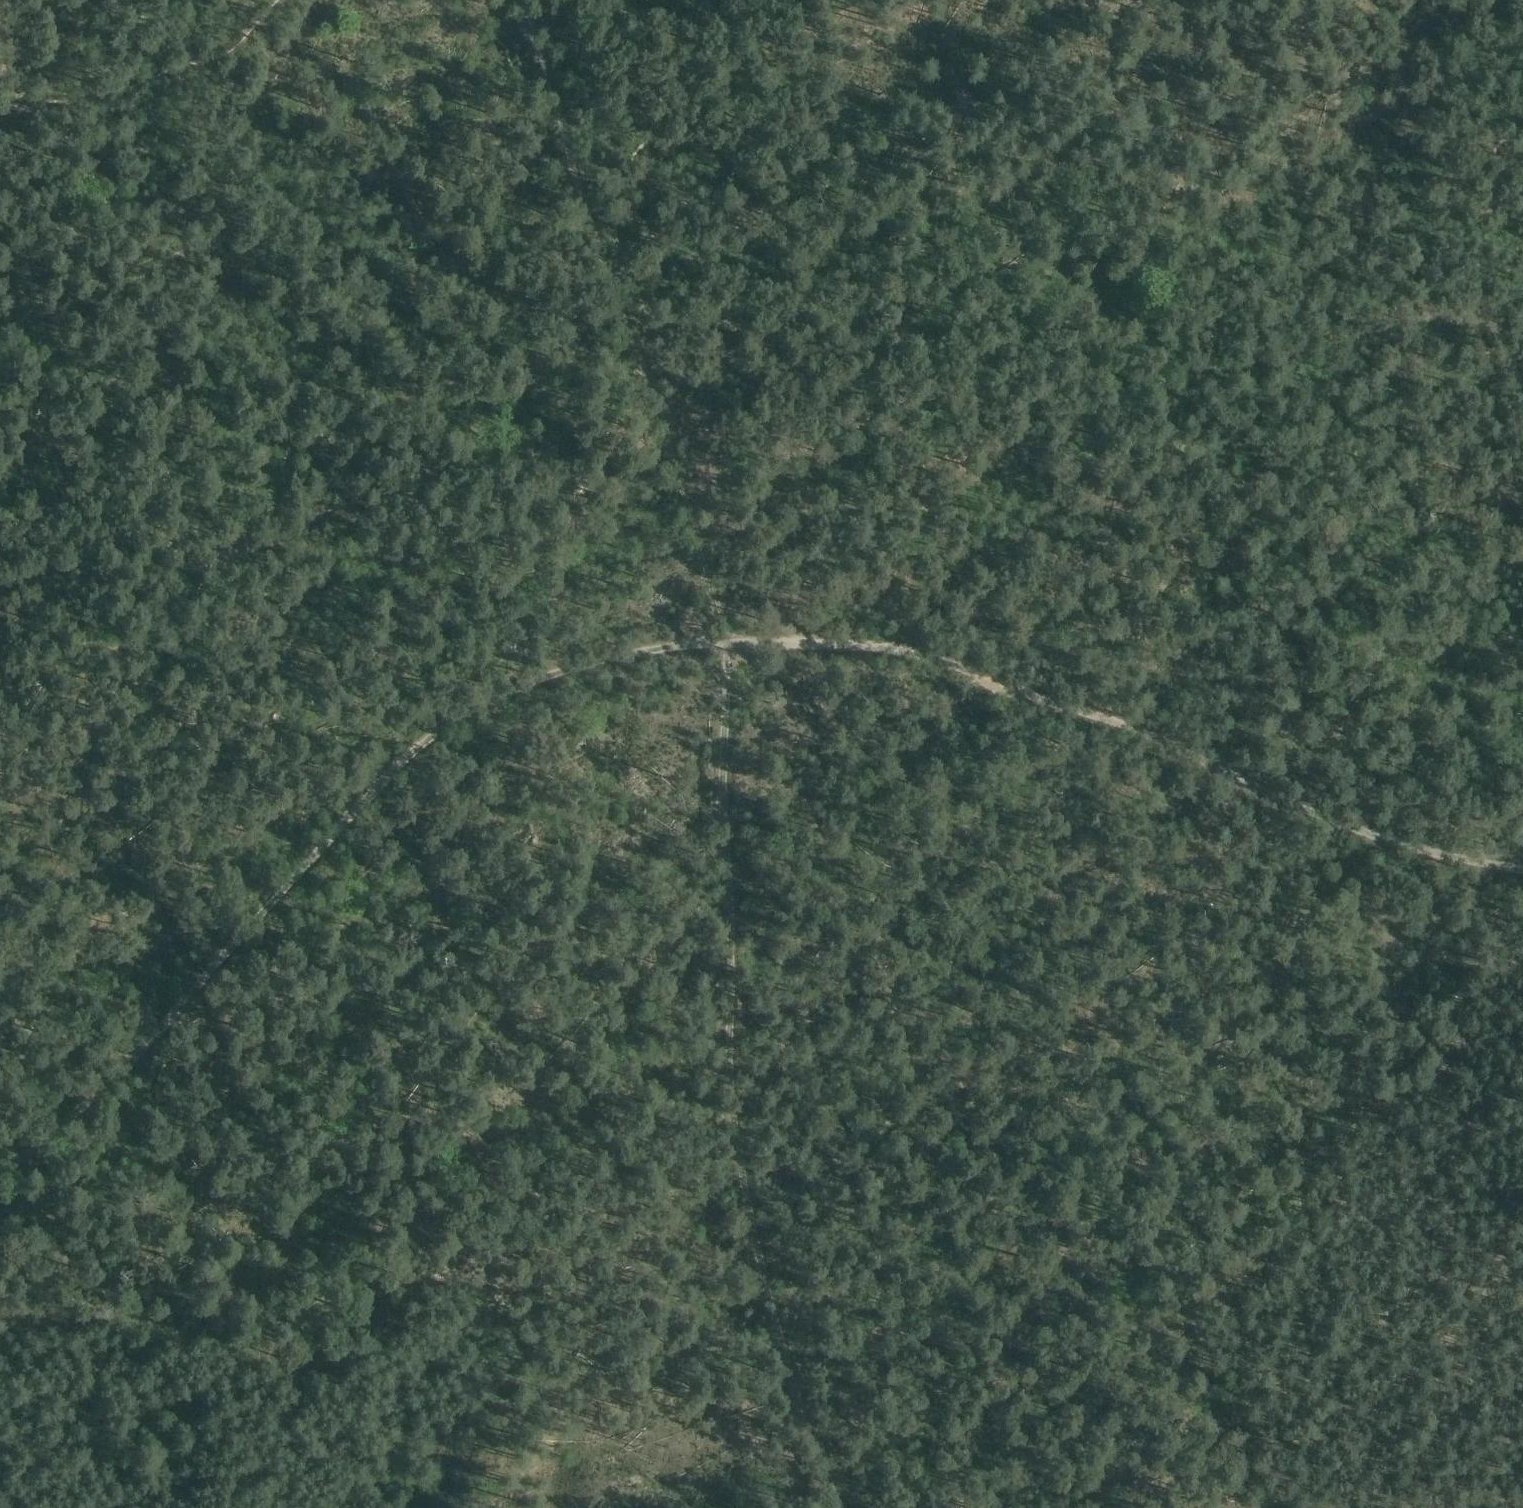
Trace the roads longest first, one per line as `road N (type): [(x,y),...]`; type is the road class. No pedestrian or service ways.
road 1 (track): [(726,644),(673,644),(530,679),(432,735),(241,934),(155,1036),(0,1176)]
road 2 (track): [(838,1507),(776,1341),(735,1154),(726,644)]
road 3 (track): [(1522,867),(1392,842),(1145,734),(933,657),(875,645),(726,644)]
road 4 (track): [(666,438),(525,0)]
road 5 (track): [(726,644),(666,438)]

